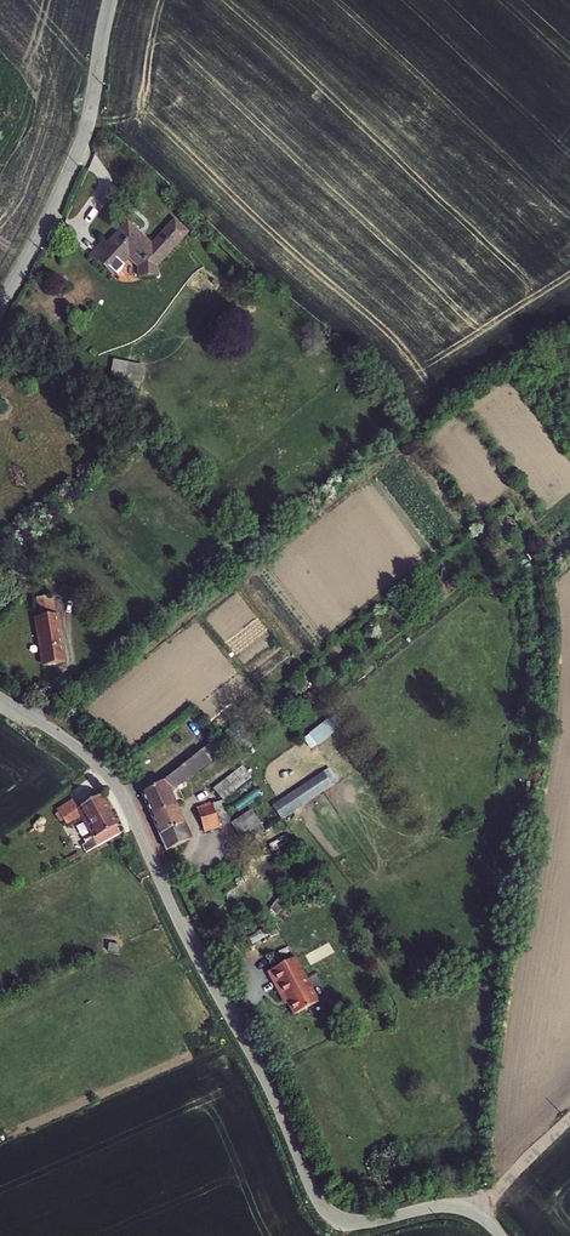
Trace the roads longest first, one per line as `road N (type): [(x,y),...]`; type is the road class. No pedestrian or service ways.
road 1 (residential): [(502,1235),(460,1206),(350,1223),(322,1207),(119,791),(84,751),(0,696)]
road 2 (residential): [(110,0),(81,144),(0,305)]
road 3 (track): [(477,1212),(569,1119)]

